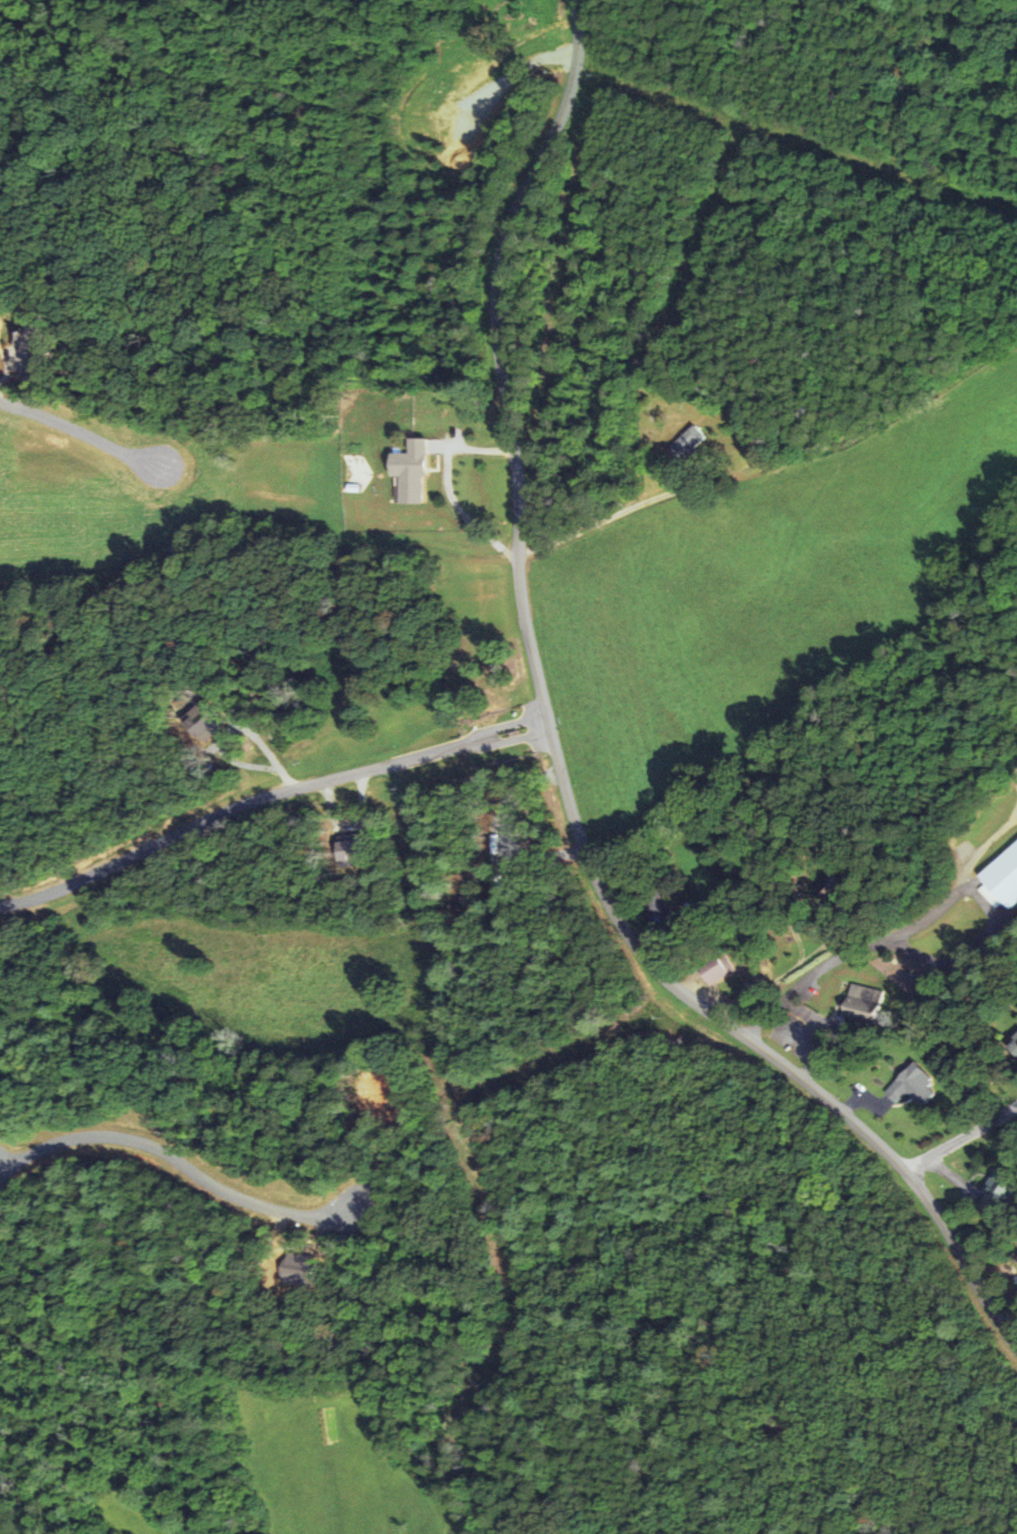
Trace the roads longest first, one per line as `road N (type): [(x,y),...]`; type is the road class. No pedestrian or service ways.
road 1 (residential): [(575,0),(573,91),(514,209),(493,306),(514,474),(515,556),(544,728),(621,901),(669,970),(842,1099),(909,1162),(1016,1337)]
road 2 (residential): [(544,728),(253,798),(30,899),(0,902)]
road 3 (residential): [(0,1155),(8,1167),(38,1149),(99,1136),(169,1153),(232,1197),(282,1212),(352,1211)]
road 4 (residential): [(515,556),(698,480)]
road 5 (residential): [(0,400),(160,468)]
road 6 (residential): [(909,1162),(1016,1091)]

